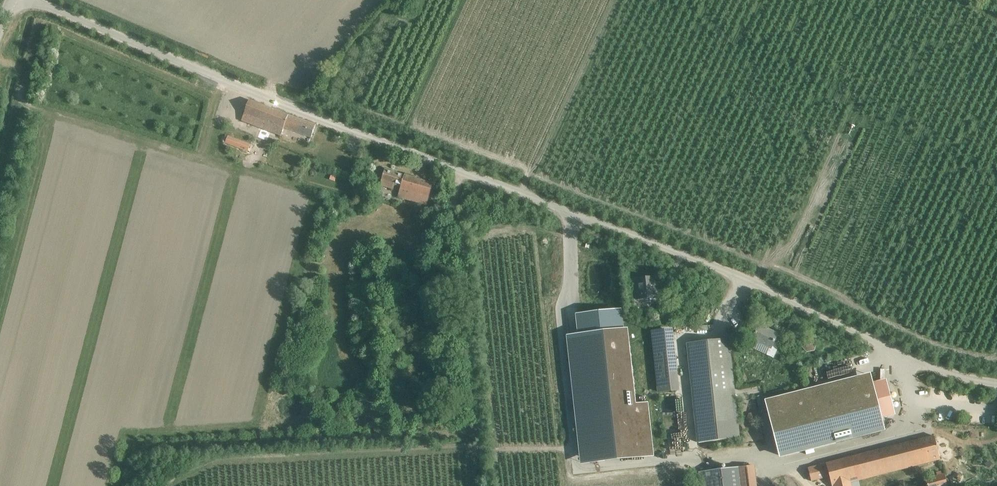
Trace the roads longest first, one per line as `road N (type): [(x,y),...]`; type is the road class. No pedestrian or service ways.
road 1 (unclassified): [(996,383),(936,368),(742,277),(274,102),(34,0)]
road 2 (track): [(472,435),(459,171)]

